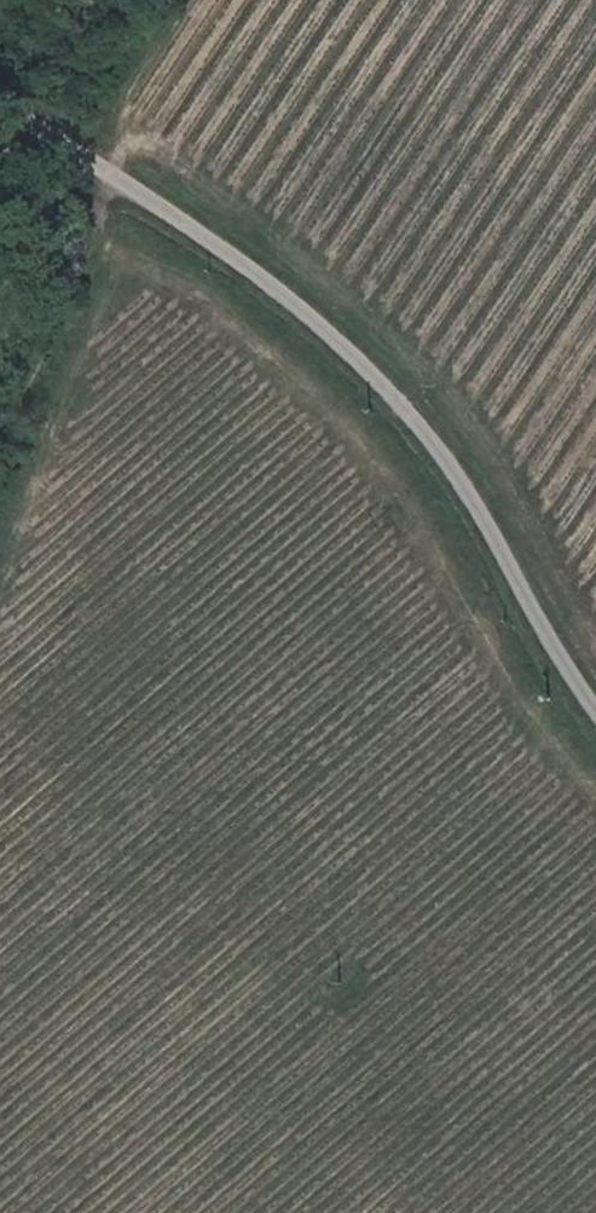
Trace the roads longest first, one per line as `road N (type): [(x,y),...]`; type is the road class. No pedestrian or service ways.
road 1 (unclassified): [(595,706),(565,670),(362,354),(0,90)]

